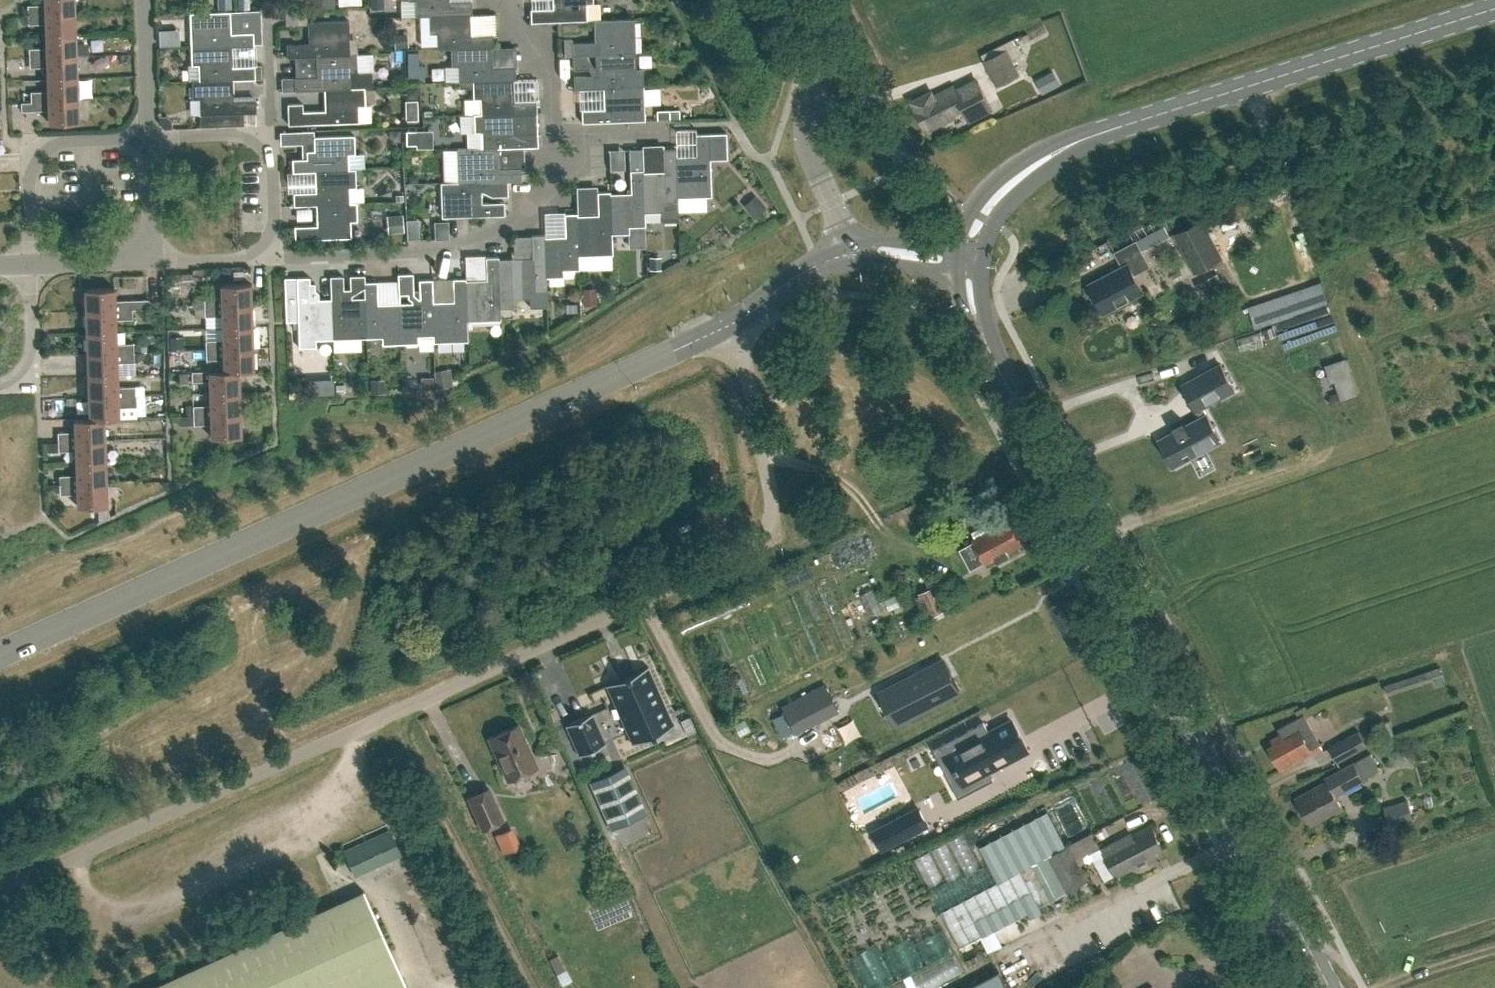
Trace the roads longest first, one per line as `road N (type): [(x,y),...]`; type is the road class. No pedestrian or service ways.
road 1 (unclassified): [(0,889),(754,549),(774,522),(735,323)]
road 2 (tertiary): [(0,655),(735,323)]
road 3 (tertiary): [(1331,987),(993,356)]
road 4 (tertiary): [(1069,147),(1494,8)]
road 5 (residential): [(553,133),(554,182),(514,220),(454,250),(277,258)]
road 6 (tertiary): [(853,253),(809,150),(820,36),(803,0)]
road 7 (residential): [(31,263),(28,176),(42,153),(65,141),(147,139)]
road 8 (tertiary): [(1069,147),(1048,148),(987,188),(955,247)]
road 9 (residential): [(505,0),(552,63),(553,133)]
road 10 (residential): [(0,386),(22,378),(32,358),(31,263)]
road 11 (residential): [(261,148),(273,122),(269,11)]
road 12 (residential): [(147,139),(143,0)]
road 13 (tertiary): [(735,323),(801,274),(853,253)]
road 14 (tertiary): [(981,251),(1015,196),(1069,147)]
road 15 (track): [(1374,987),(1494,948)]
road 16 (residential): [(277,258),(152,259)]
road 17 (residential): [(31,263),(152,259)]
road 18 (residential): [(152,259),(147,139)]

